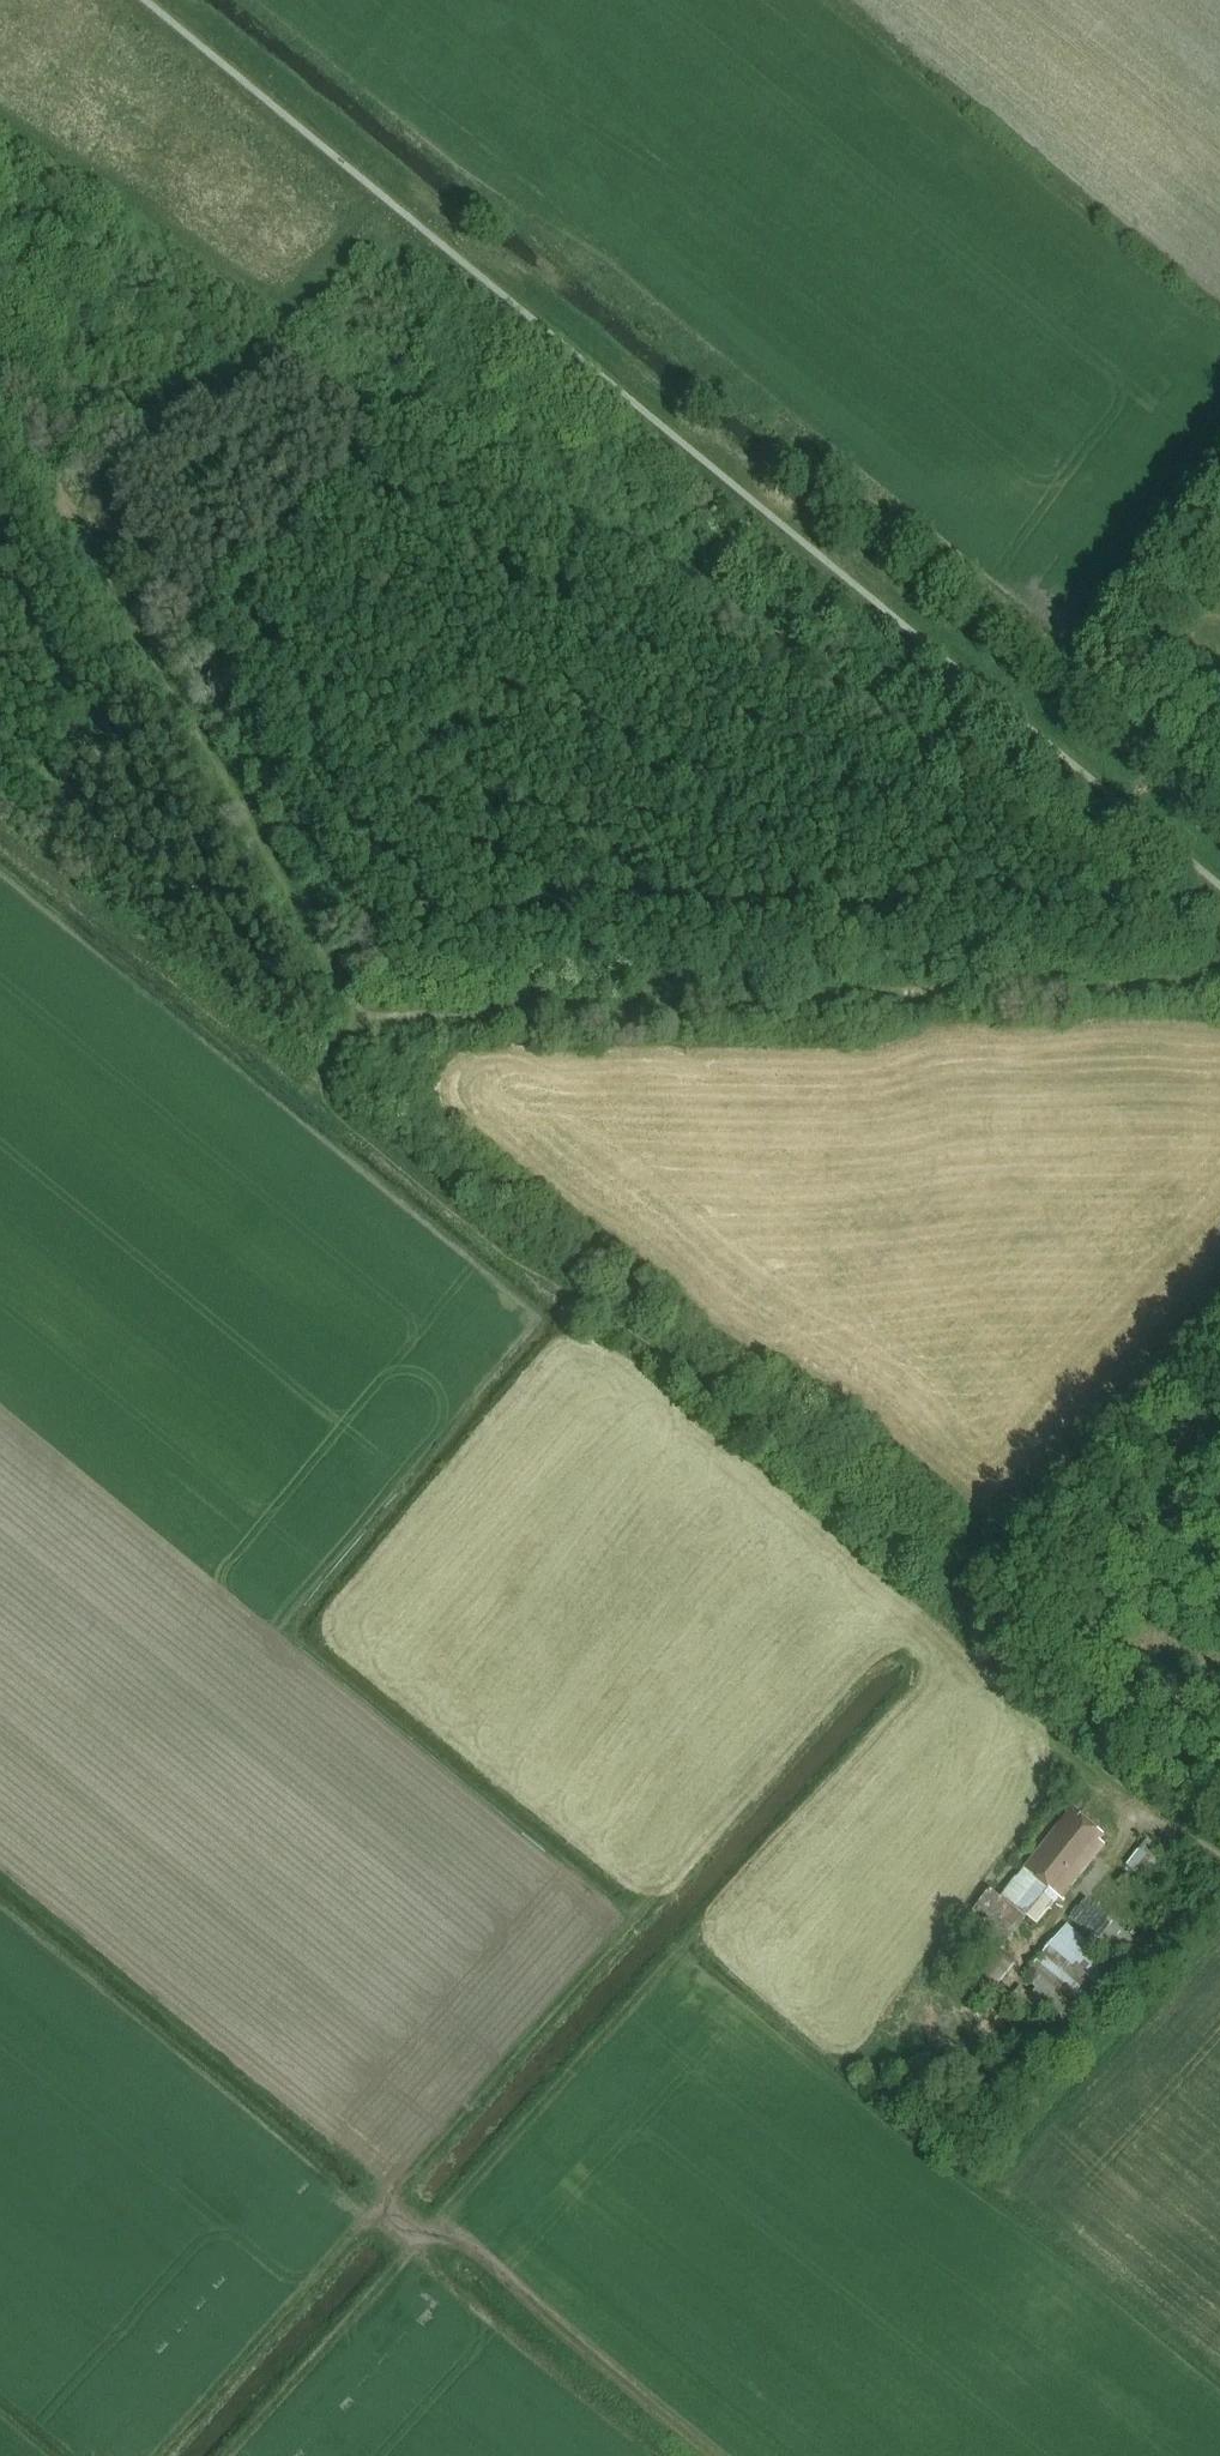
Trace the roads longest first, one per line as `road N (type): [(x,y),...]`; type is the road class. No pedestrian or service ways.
road 1 (track): [(1219,1859),(919,1612)]

